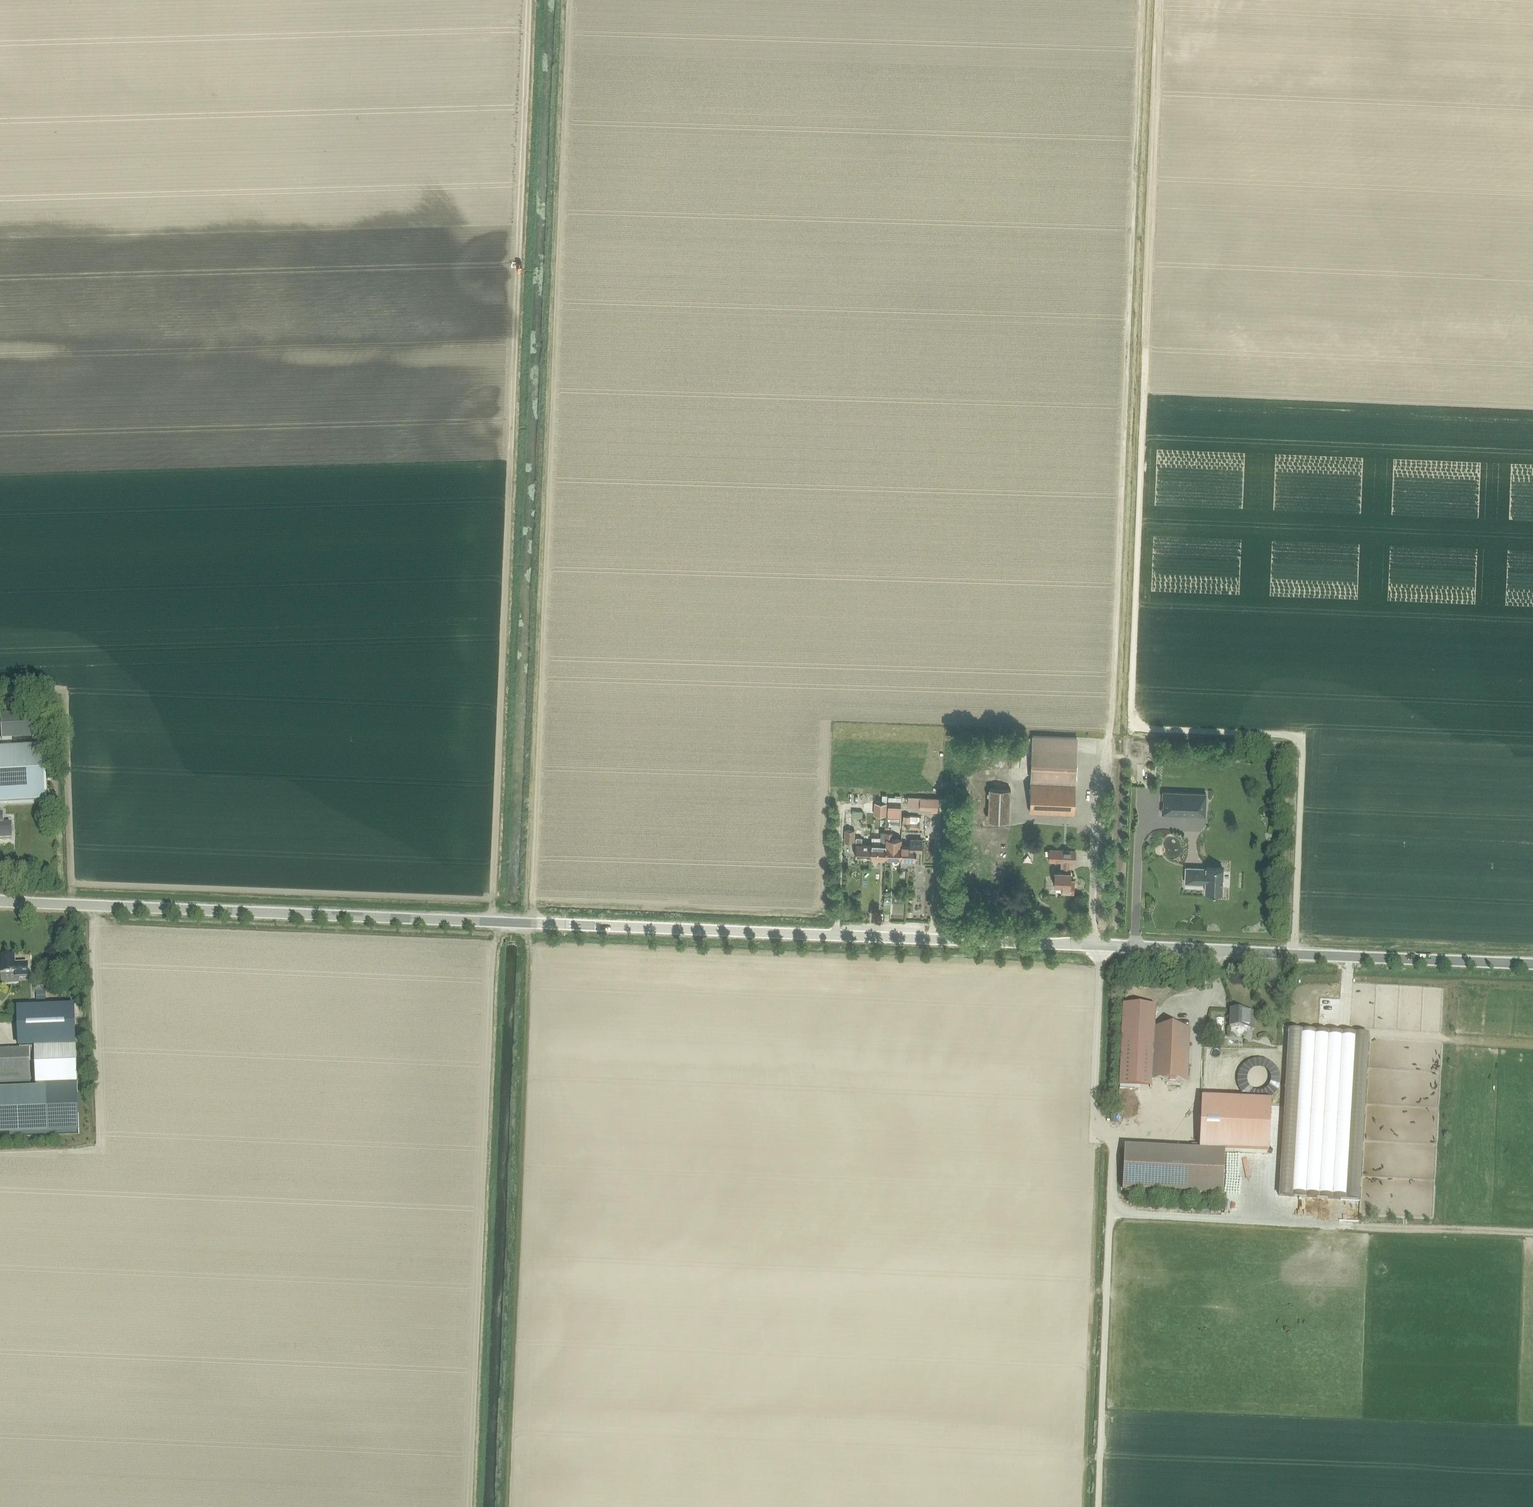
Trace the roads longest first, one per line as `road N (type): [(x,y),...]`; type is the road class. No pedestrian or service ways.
road 1 (unclassified): [(0,902),(1532,964)]

